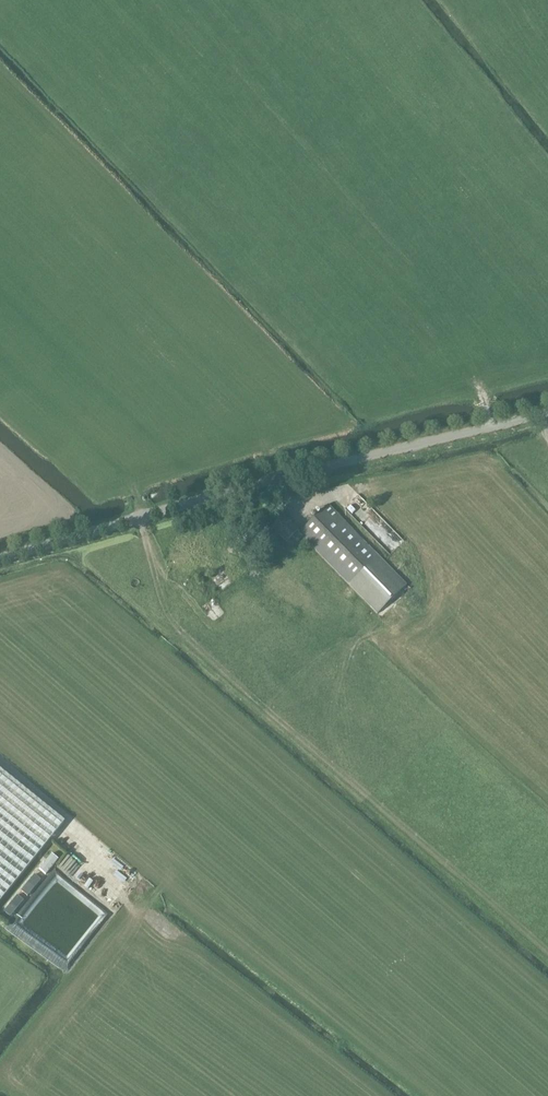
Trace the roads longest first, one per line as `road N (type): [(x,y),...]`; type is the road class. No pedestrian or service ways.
road 1 (track): [(131,482),(176,624),(547,955)]
road 2 (unclassified): [(0,559),(243,487),(547,412)]

